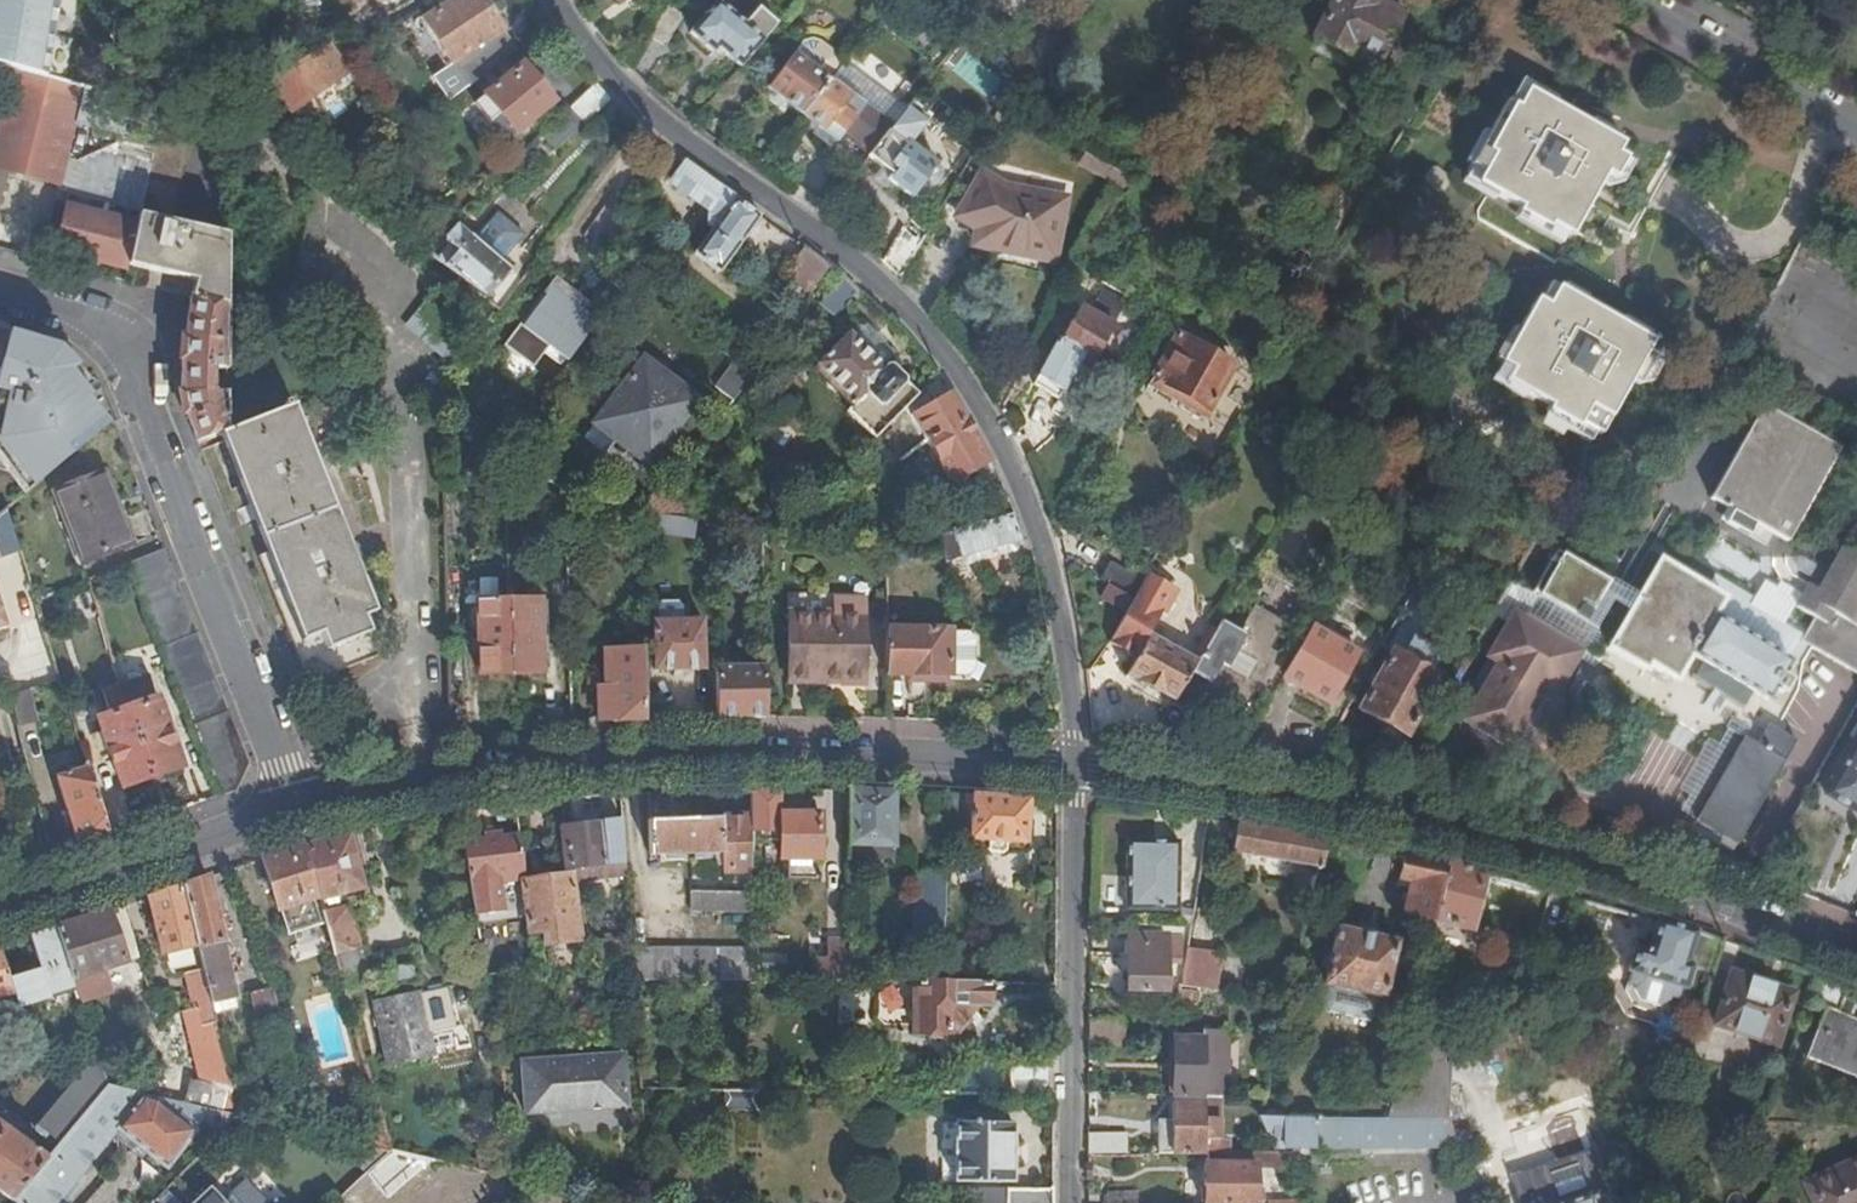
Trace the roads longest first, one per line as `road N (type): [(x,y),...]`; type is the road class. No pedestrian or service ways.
road 1 (residential): [(1071,773),(1073,699),(1051,588),(1014,478),(922,328),(661,131),(577,53),(547,0)]
road 2 (residential): [(1856,953),(1794,927),(1489,840),(1296,801),(1071,773)]
road 3 (residential): [(1071,773),(748,748),(534,759),(297,811)]
road 4 (residential): [(0,296),(94,320),(134,352),(297,811)]
road 5 (residential): [(1073,1202),(1071,773)]
road 6 (residential): [(297,811),(0,909)]
road 7 (unclassified): [(1643,0),(1856,125)]

